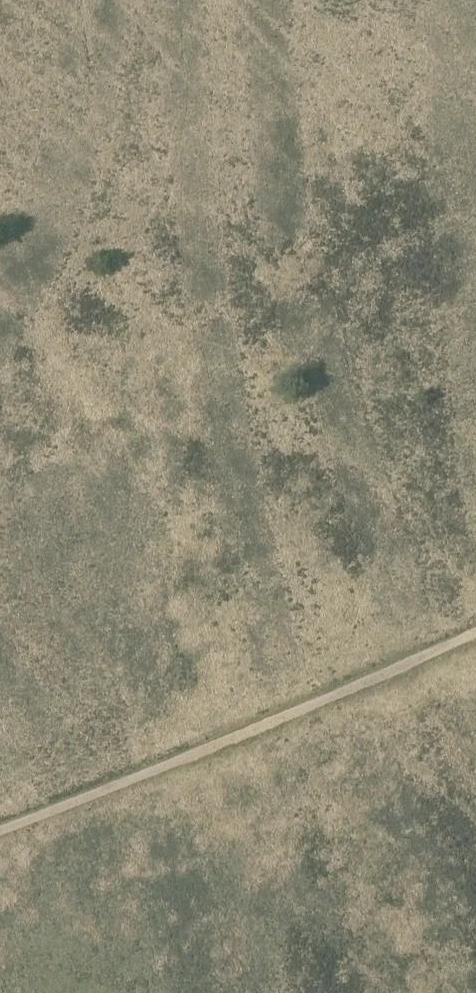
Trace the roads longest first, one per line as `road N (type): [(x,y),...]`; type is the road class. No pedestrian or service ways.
road 1 (track): [(0,825),(475,632)]

